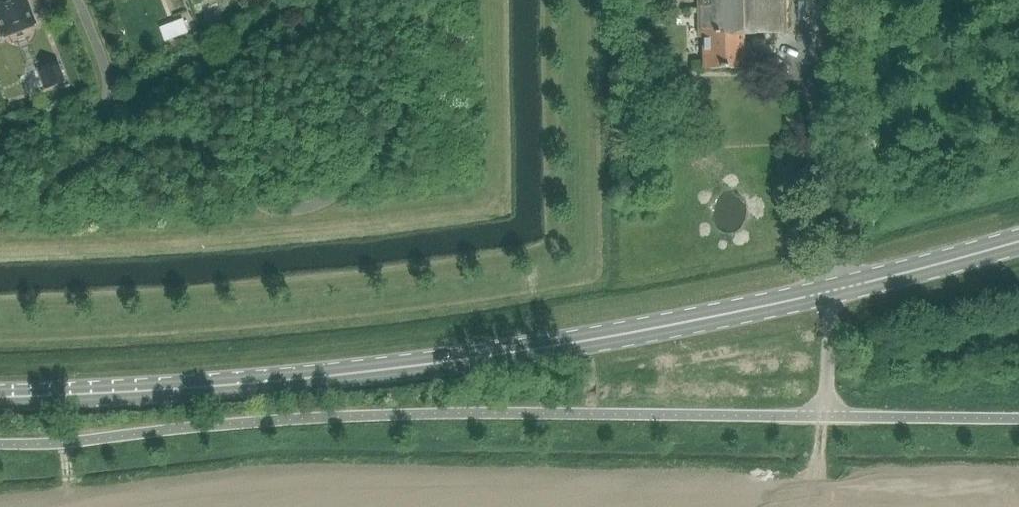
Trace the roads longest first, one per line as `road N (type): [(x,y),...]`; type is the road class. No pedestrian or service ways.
road 1 (primary): [(0,397),(179,389),(522,351),(805,297),(1018,243)]

